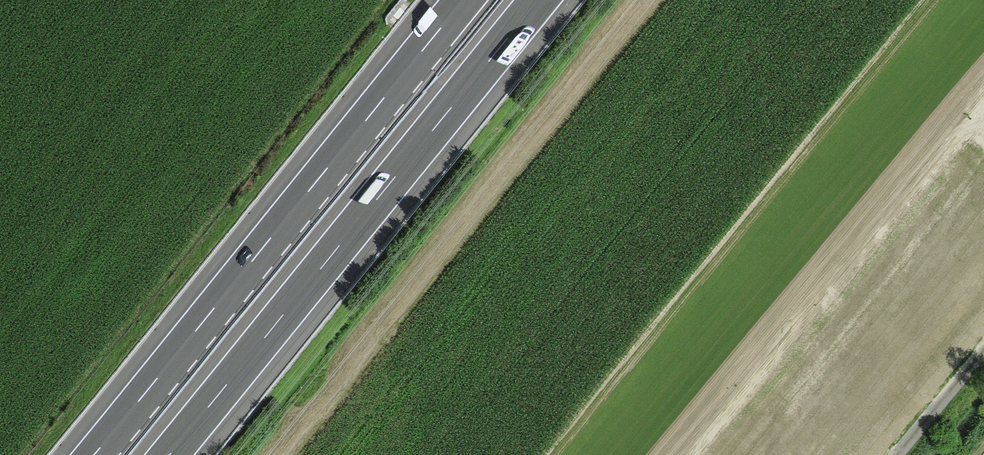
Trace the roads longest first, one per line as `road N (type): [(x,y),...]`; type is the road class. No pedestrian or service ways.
road 1 (motorway): [(460,0),(90,454)]
road 2 (motorway): [(165,454),(534,0)]
road 3 (track): [(901,454),(983,354)]

